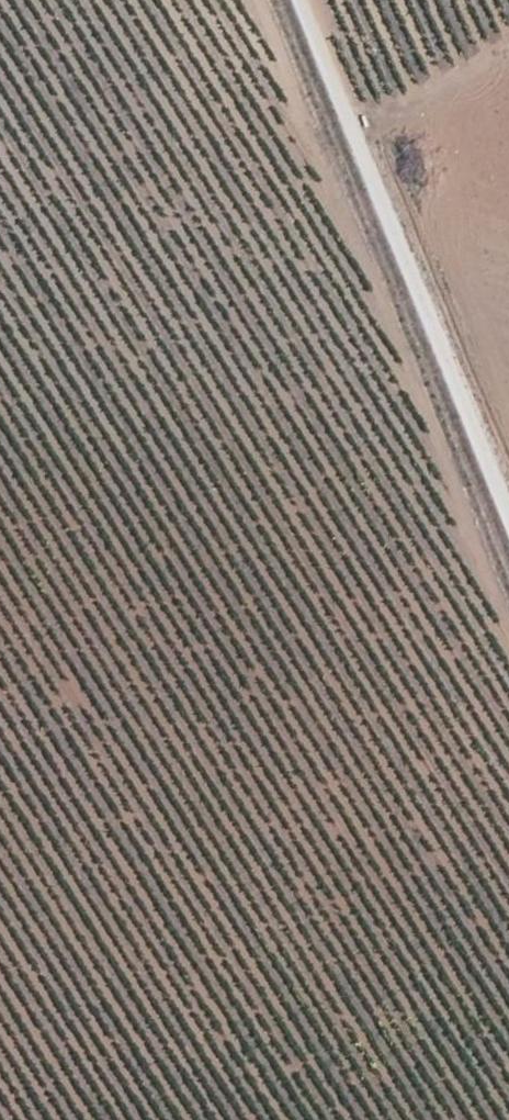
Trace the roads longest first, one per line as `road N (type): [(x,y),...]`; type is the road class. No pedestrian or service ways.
road 1 (track): [(508,512),(397,261),(346,119)]
road 2 (track): [(346,119),(508,43)]
road 3 (track): [(299,0),(346,119)]

